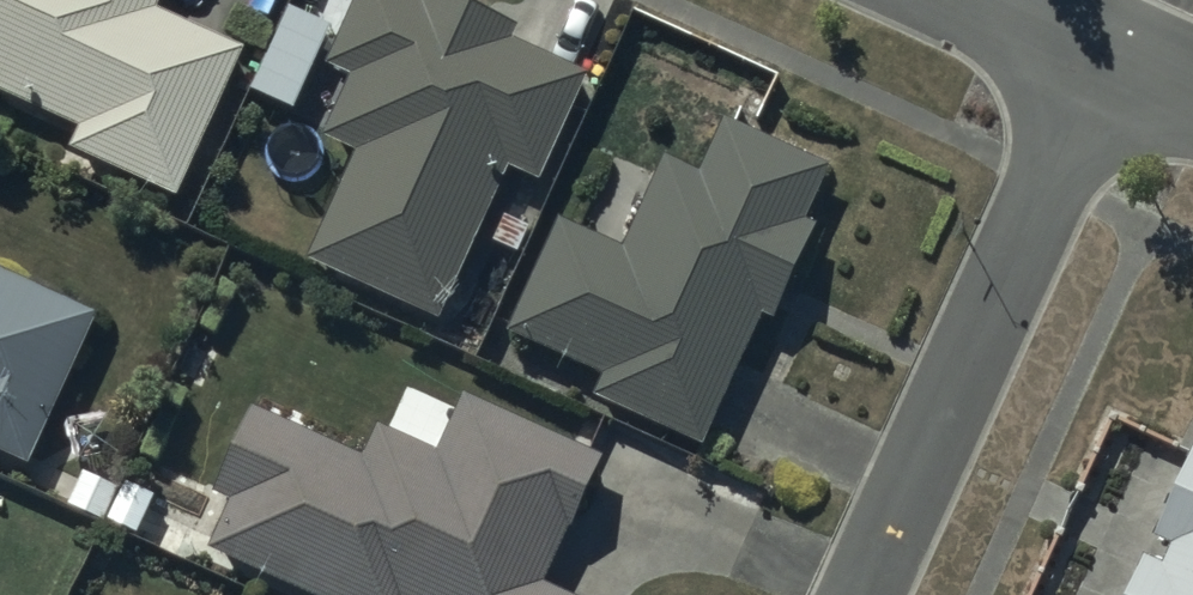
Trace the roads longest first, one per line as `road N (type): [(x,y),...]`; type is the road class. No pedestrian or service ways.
road 1 (residential): [(1109,53),(863,594)]
road 2 (residential): [(992,0),(1109,53)]

